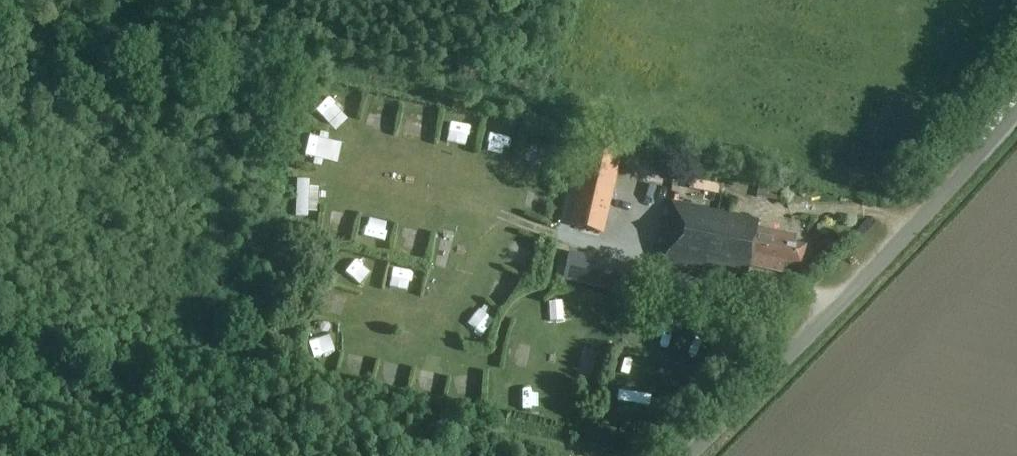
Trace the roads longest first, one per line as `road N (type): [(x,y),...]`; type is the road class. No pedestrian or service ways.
road 1 (unclassified): [(690,455),(1016,113)]
road 2 (track): [(831,314),(806,290),(729,292),(659,278),(637,252),(500,216)]

